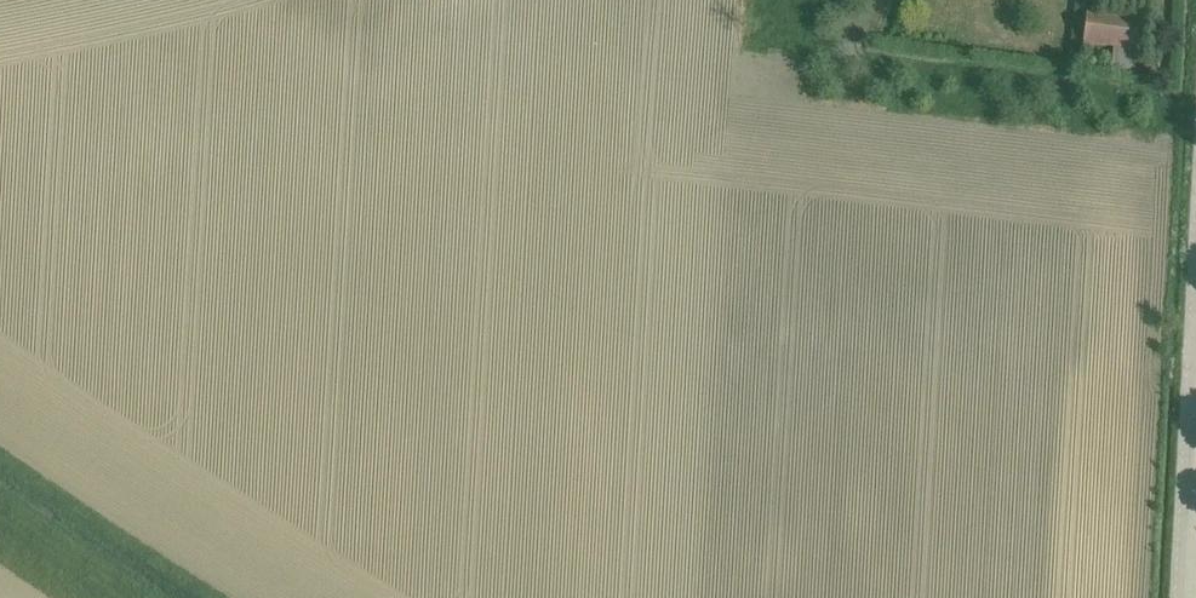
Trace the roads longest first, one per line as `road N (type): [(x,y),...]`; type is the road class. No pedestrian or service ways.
road 1 (unclassified): [(1184,597),(1195,374)]

